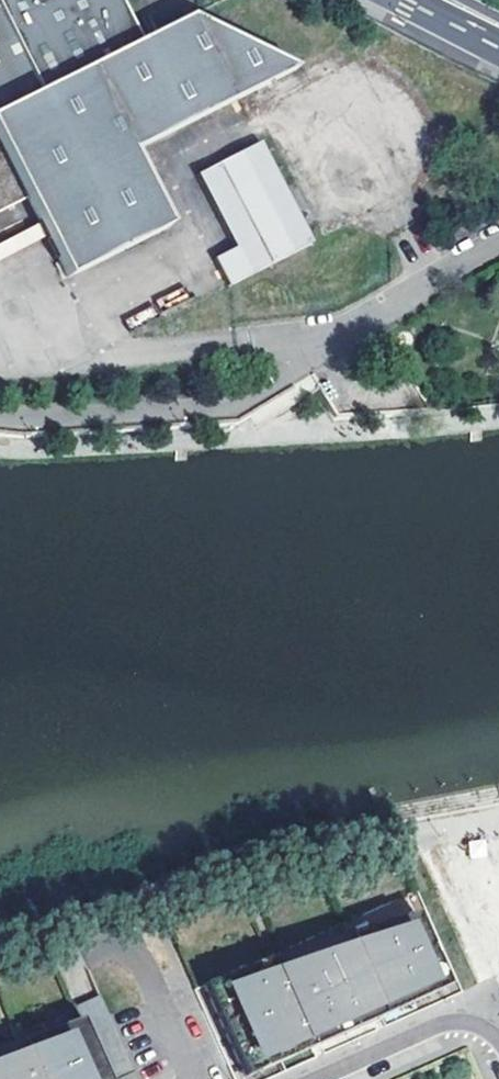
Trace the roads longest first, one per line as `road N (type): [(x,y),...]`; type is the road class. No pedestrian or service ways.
road 1 (residential): [(498,246),(279,380)]
road 2 (residential): [(498,1042),(480,1026),(446,1022),(317,1078)]
road 3 (residential): [(194,1078),(136,955),(104,947),(84,954)]

